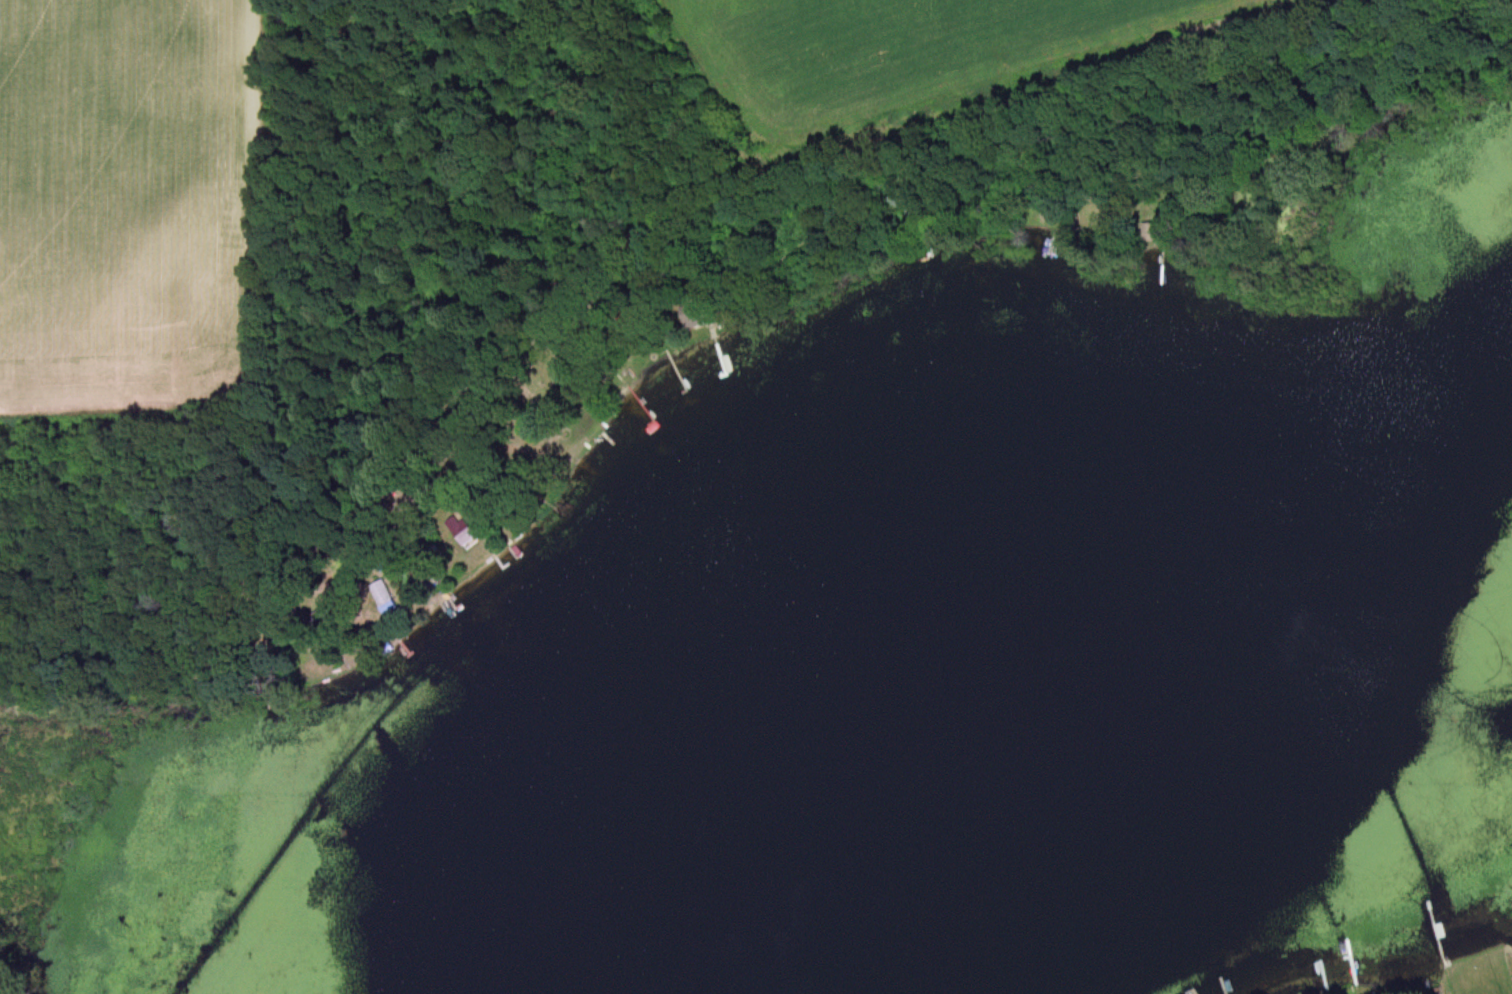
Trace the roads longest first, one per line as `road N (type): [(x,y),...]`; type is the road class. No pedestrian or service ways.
road 1 (residential): [(1357,0),(1295,21),(1209,83),(1102,84),(648,207),(453,361),(394,516)]

